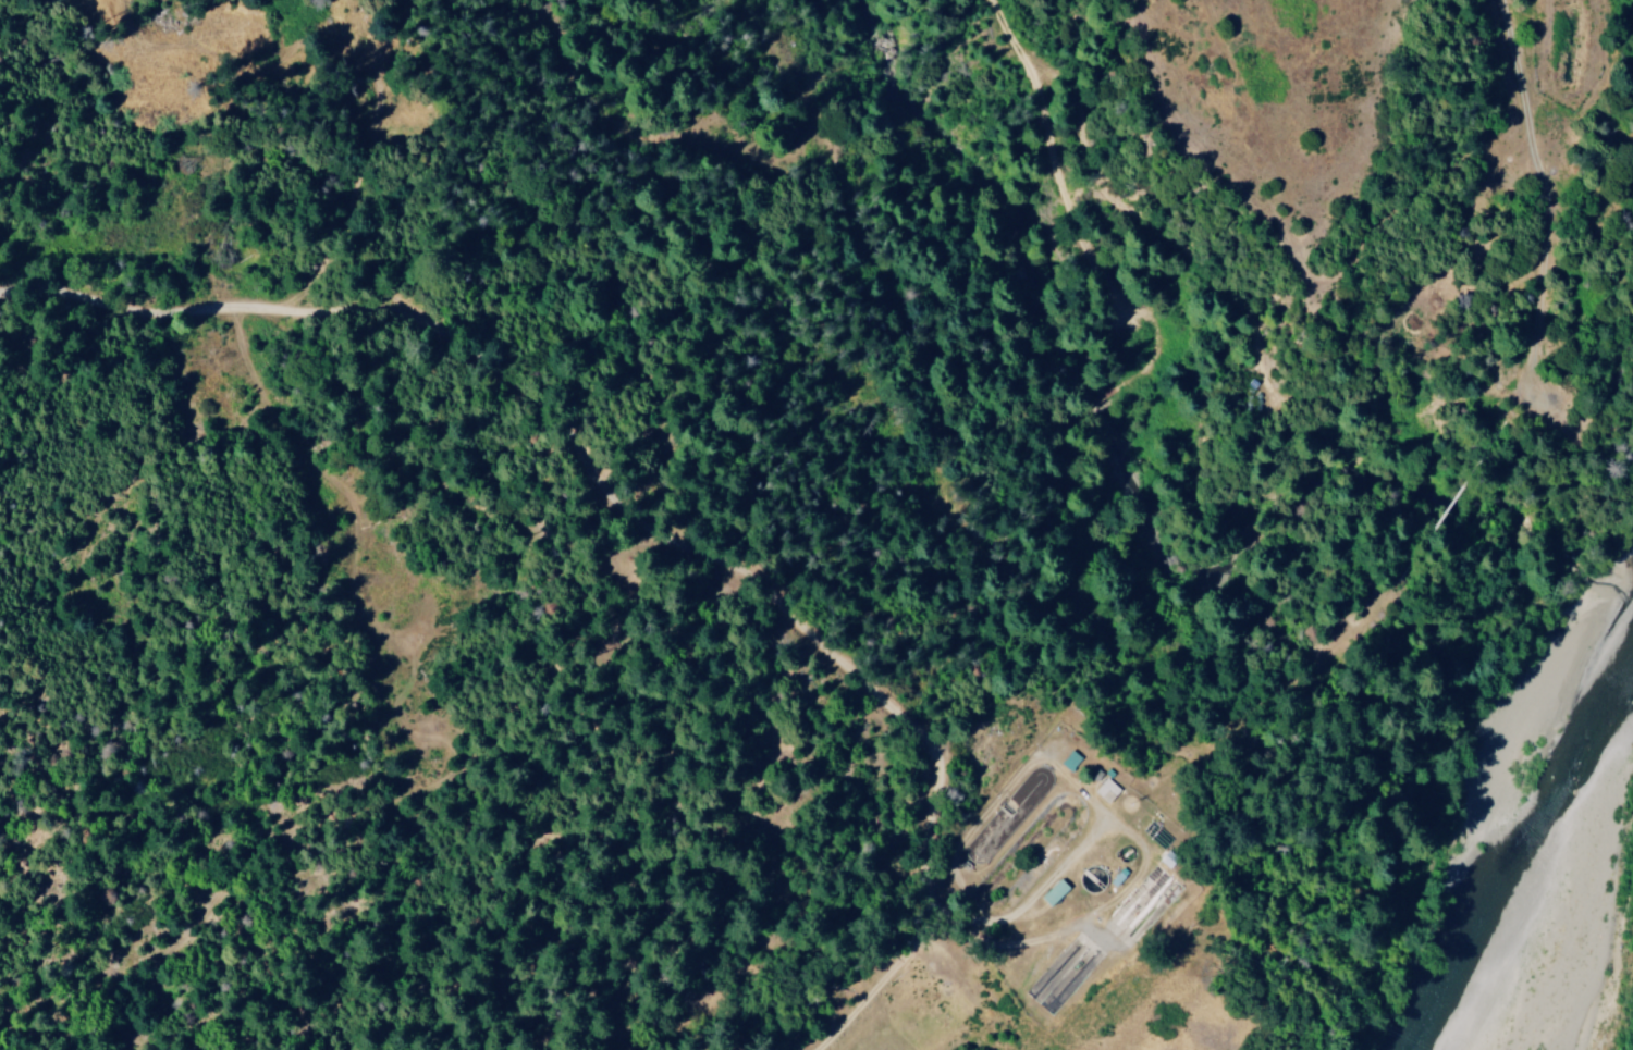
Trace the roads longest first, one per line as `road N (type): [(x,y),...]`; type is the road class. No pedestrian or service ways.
road 1 (residential): [(0,289),(172,306),(394,301),(417,308),(528,387),(775,597),(909,717),(938,763),(932,856),(942,964),(924,996),(870,1049)]

